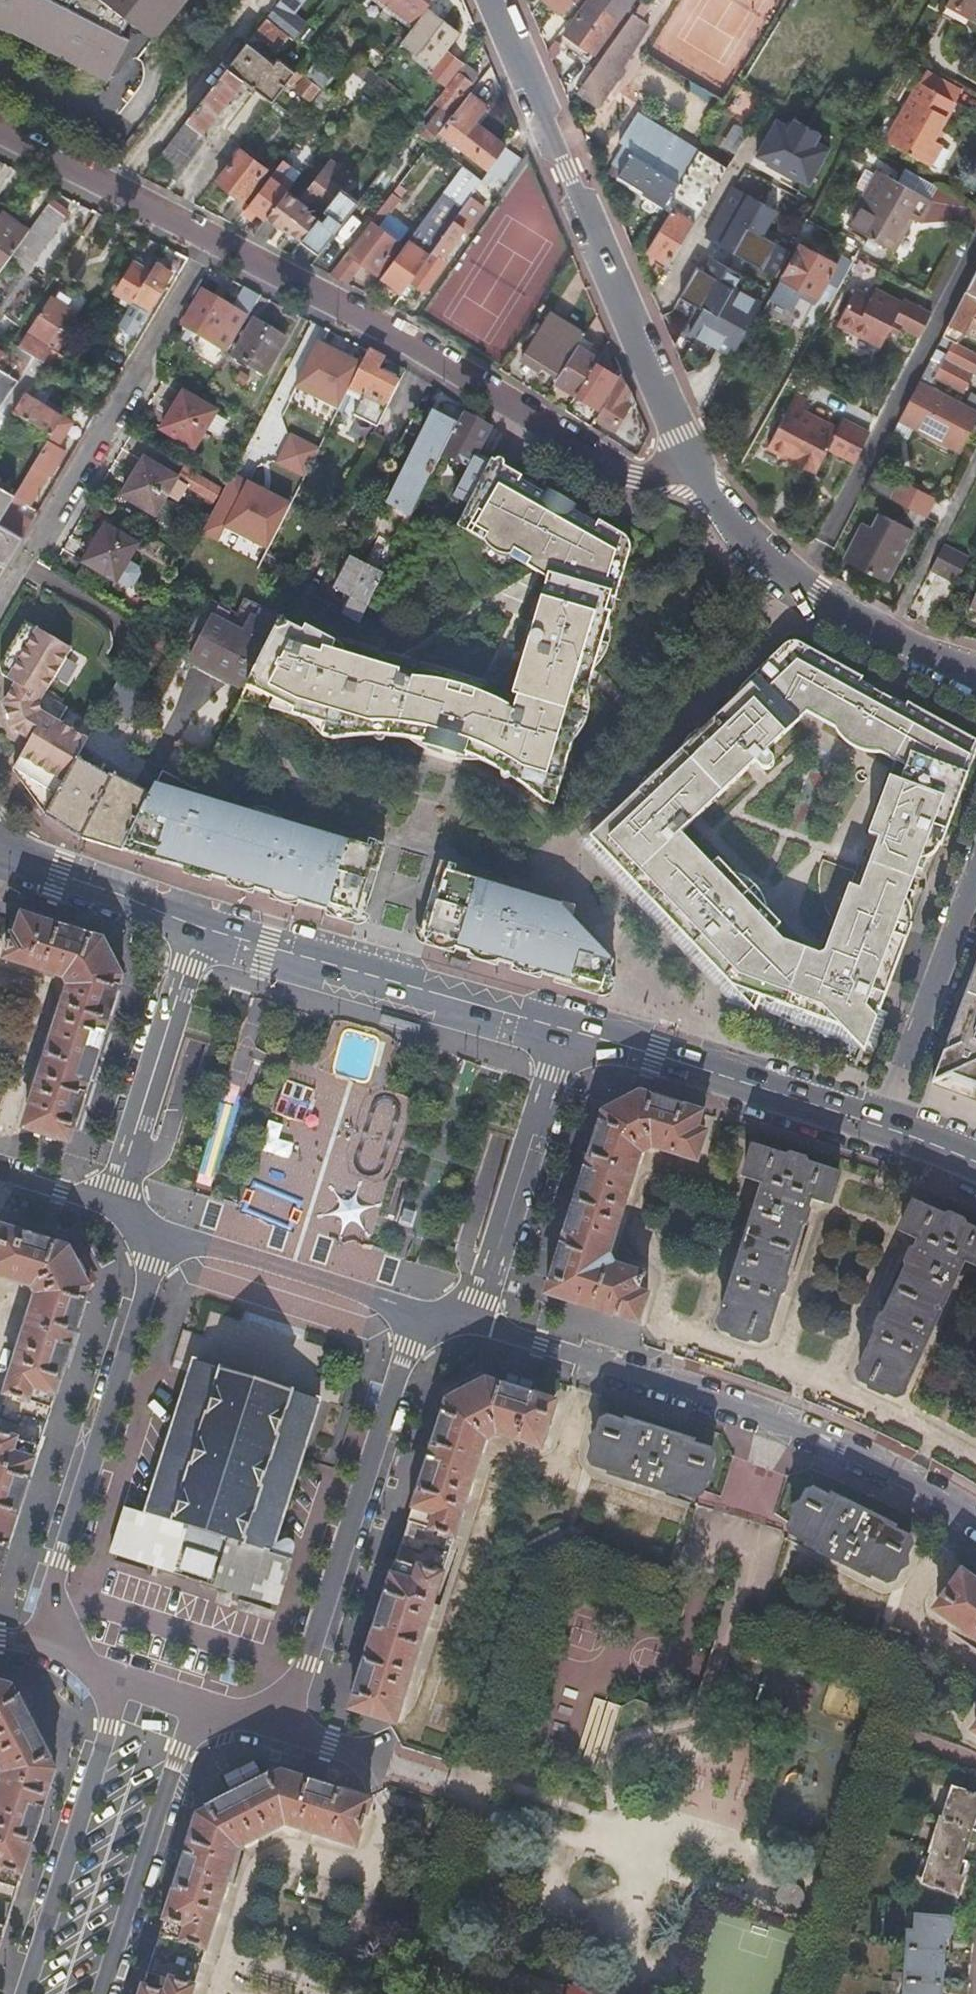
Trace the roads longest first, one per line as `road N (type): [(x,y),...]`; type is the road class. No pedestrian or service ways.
road 1 (residential): [(975,1523),(759,1412),(439,1318)]
road 2 (residential): [(694,473),(630,475),(212,241)]
road 3 (residential): [(694,473),(497,0)]
road 4 (residential): [(165,1231),(52,1591),(92,1667)]
road 5 (residential): [(241,1714),(304,1672),(408,1345),(439,1318)]
road 6 (residential): [(0,597),(212,241)]
road 7 (secondary): [(197,928),(562,1035)]
road 8 (residential): [(975,256),(802,583)]
road 9 (residential): [(92,1667),(107,1694),(109,1727),(23,1993)]
road 10 (secondary): [(562,1035),(883,1128)]
road 11 (residential): [(101,1993),(180,1749),(208,1724),(241,1714)]
road 12 (residential): [(439,1318),(479,1297),(562,1035)]
road 13 (residential): [(197,928),(111,1207)]
road 14 (residential): [(439,1318),(165,1231)]
road 15 (residential): [(883,1128),(975,866)]
road 16 (residential): [(212,241),(0,136)]
road 17 (residential): [(241,1714),(449,1780)]
road 18 (secondary): [(0,853),(197,928)]
road 19 (residential): [(975,467),(891,633)]
road 20 (residential): [(92,1667),(241,1714)]
road 21 (residential): [(802,583),(744,538),(694,473)]

